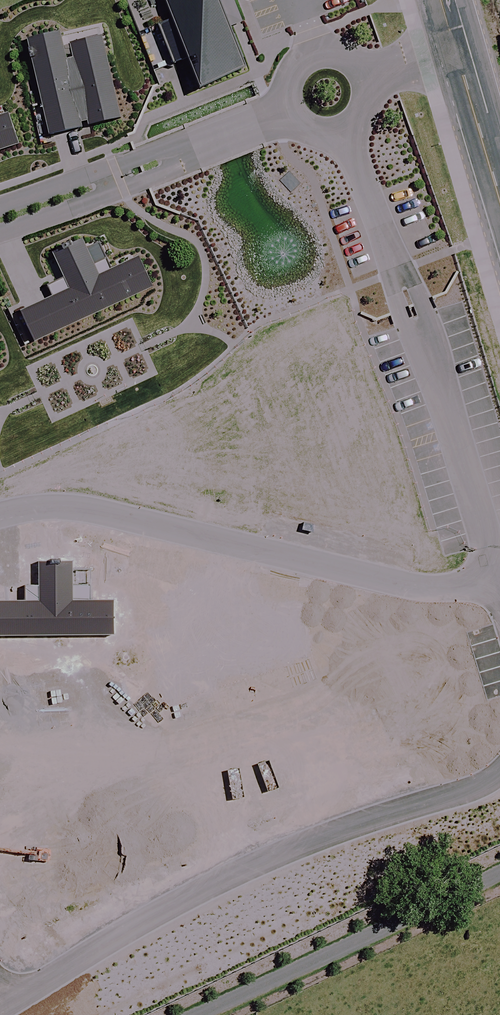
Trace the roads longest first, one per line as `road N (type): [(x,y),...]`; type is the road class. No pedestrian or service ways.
road 1 (residential): [(8,1002),(214,883),(314,838),(481,787),(499,769)]
road 2 (residential): [(498,578),(427,590),(81,508),(36,506),(0,516)]
road 3 (residential): [(297,122),(0,231)]
road 4 (residential): [(0,203),(290,96)]
road 5 (residential): [(498,578),(434,376)]
road 6 (residential): [(386,238),(424,301),(434,376)]
road 7 (residential): [(434,376),(400,312),(386,238)]
road 8 (tertiary): [(460,51),(499,184)]

